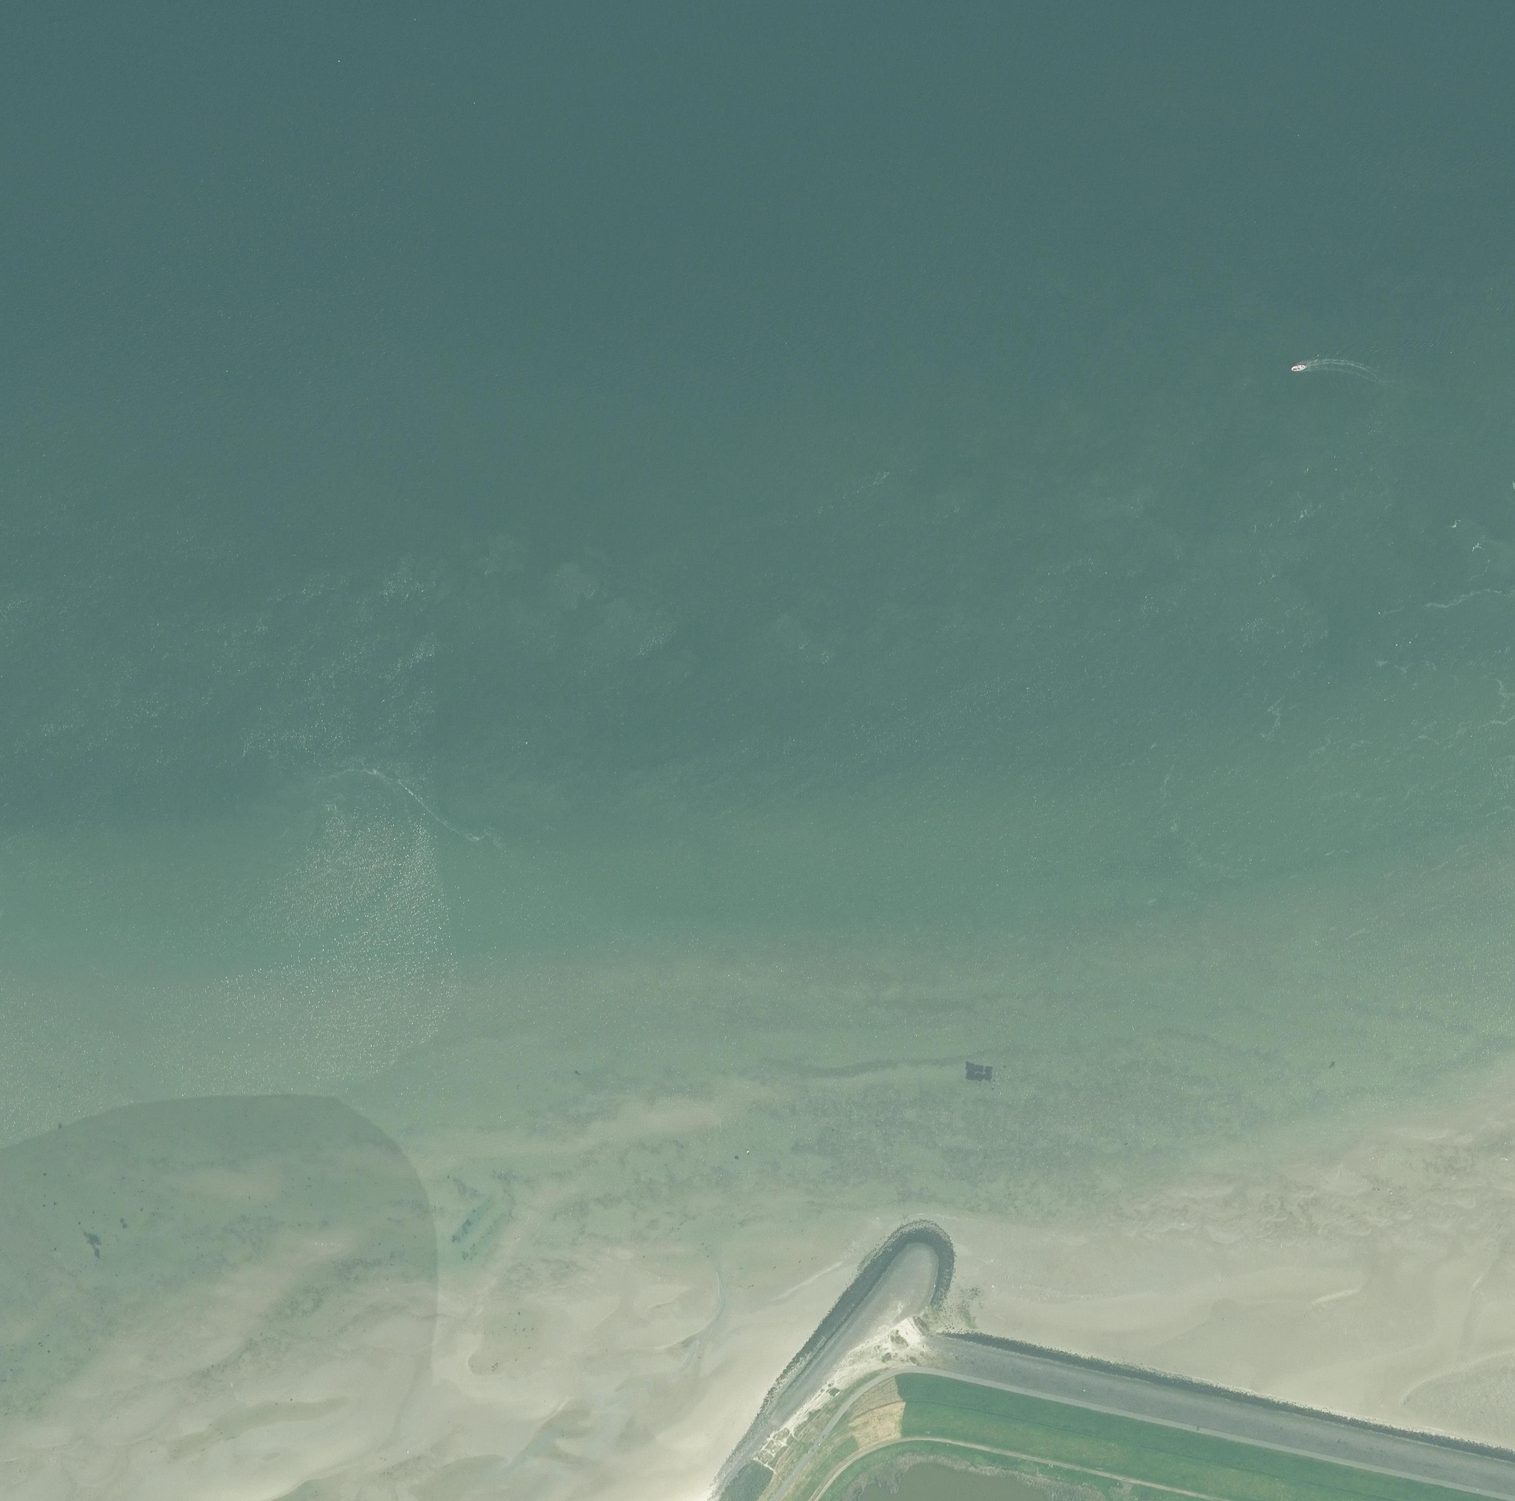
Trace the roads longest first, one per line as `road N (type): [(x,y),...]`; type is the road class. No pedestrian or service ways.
road 1 (track): [(1215,1500),(907,1437),(869,1450),(817,1500)]

